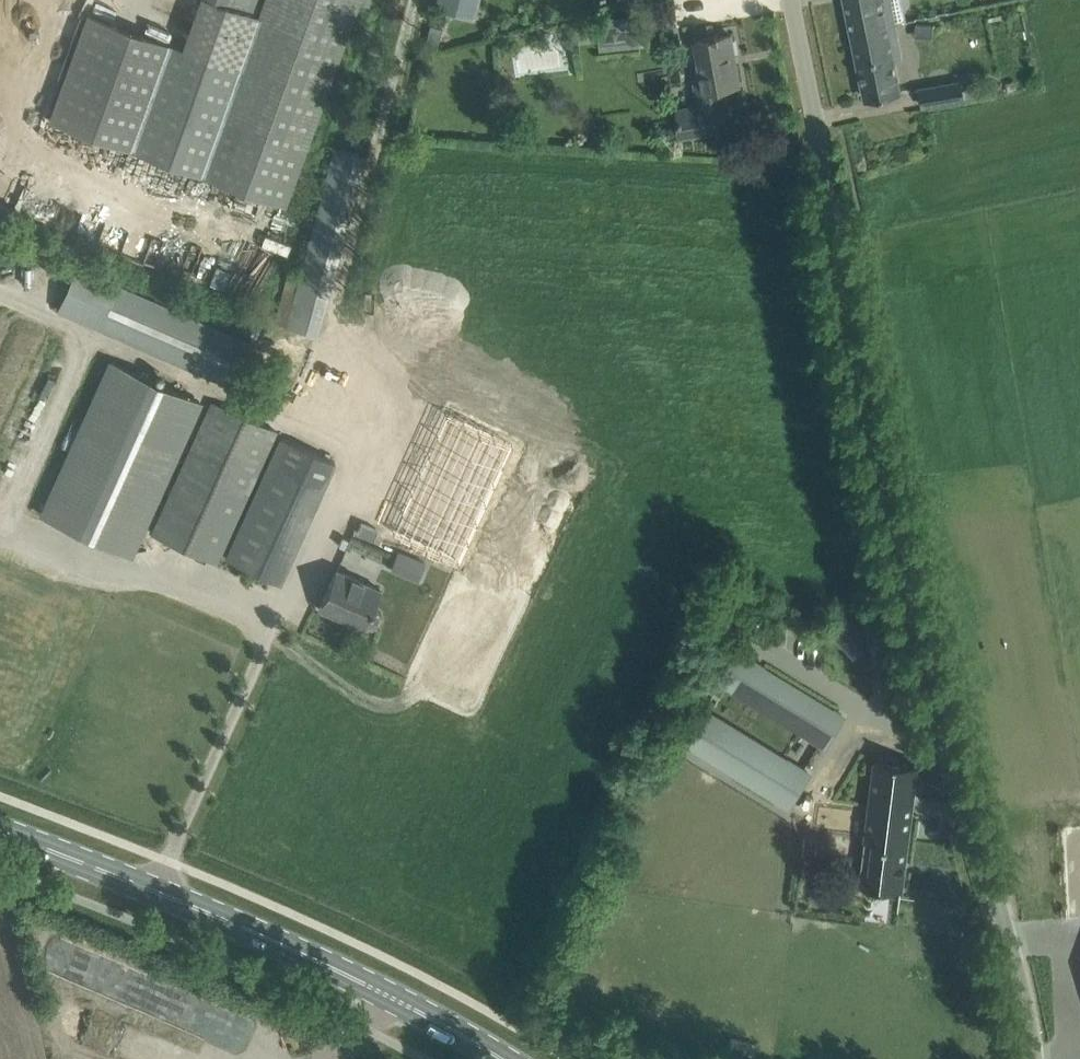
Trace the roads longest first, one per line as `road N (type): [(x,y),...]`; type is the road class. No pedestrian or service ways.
road 1 (unclassified): [(1034,1058),(877,418),(790,0)]
road 2 (secondary): [(0,831),(369,985),(498,1058)]

